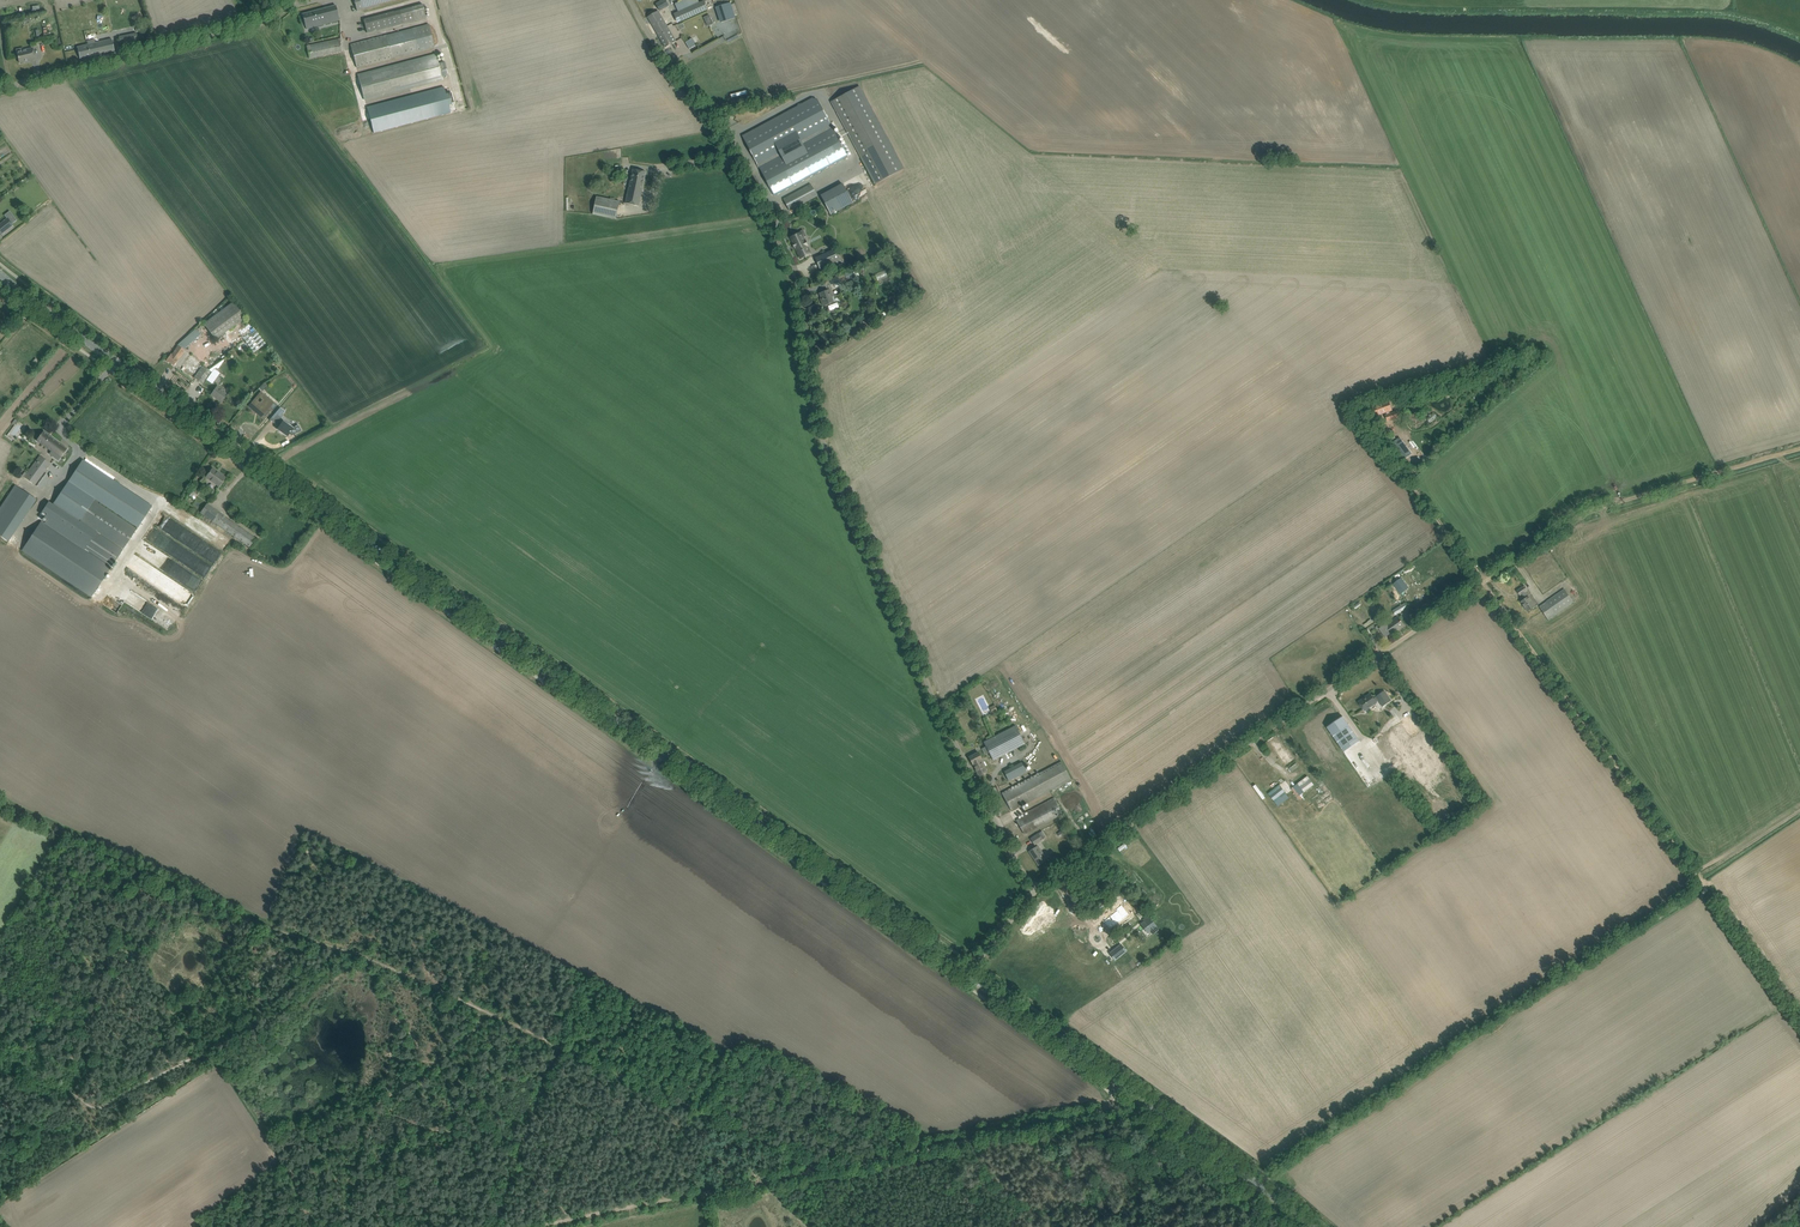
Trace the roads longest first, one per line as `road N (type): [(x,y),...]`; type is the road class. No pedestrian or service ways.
road 1 (secondary): [(967,971),(0,274)]
road 2 (unclassified): [(1037,886),(950,726),(827,442),(793,272),(714,123),(628,0)]
road 3 (track): [(1799,811),(1699,876),(1405,468),(1358,416)]
road 4 (unclassified): [(1037,886),(1539,542)]
road 5 (track): [(488,1016),(0,802)]
road 6 (secondary): [(1308,1226),(967,971)]
road 7 (track): [(815,1162),(488,1016)]
road 8 (track): [(0,1073),(65,1092),(104,1052),(134,1063),(217,1057),(285,1152)]
road 9 (unclassified): [(0,90),(246,31),(284,15),(295,0)]
road 10 (track): [(815,1162),(539,1226)]
road 11 (track): [(1539,542),(1593,507),(1799,448)]
road 12 (track): [(374,1110),(517,1155),(557,1047)]
road 13 (track): [(1126,1097),(960,1132)]
road 14 (track): [(960,1132),(815,1162)]

